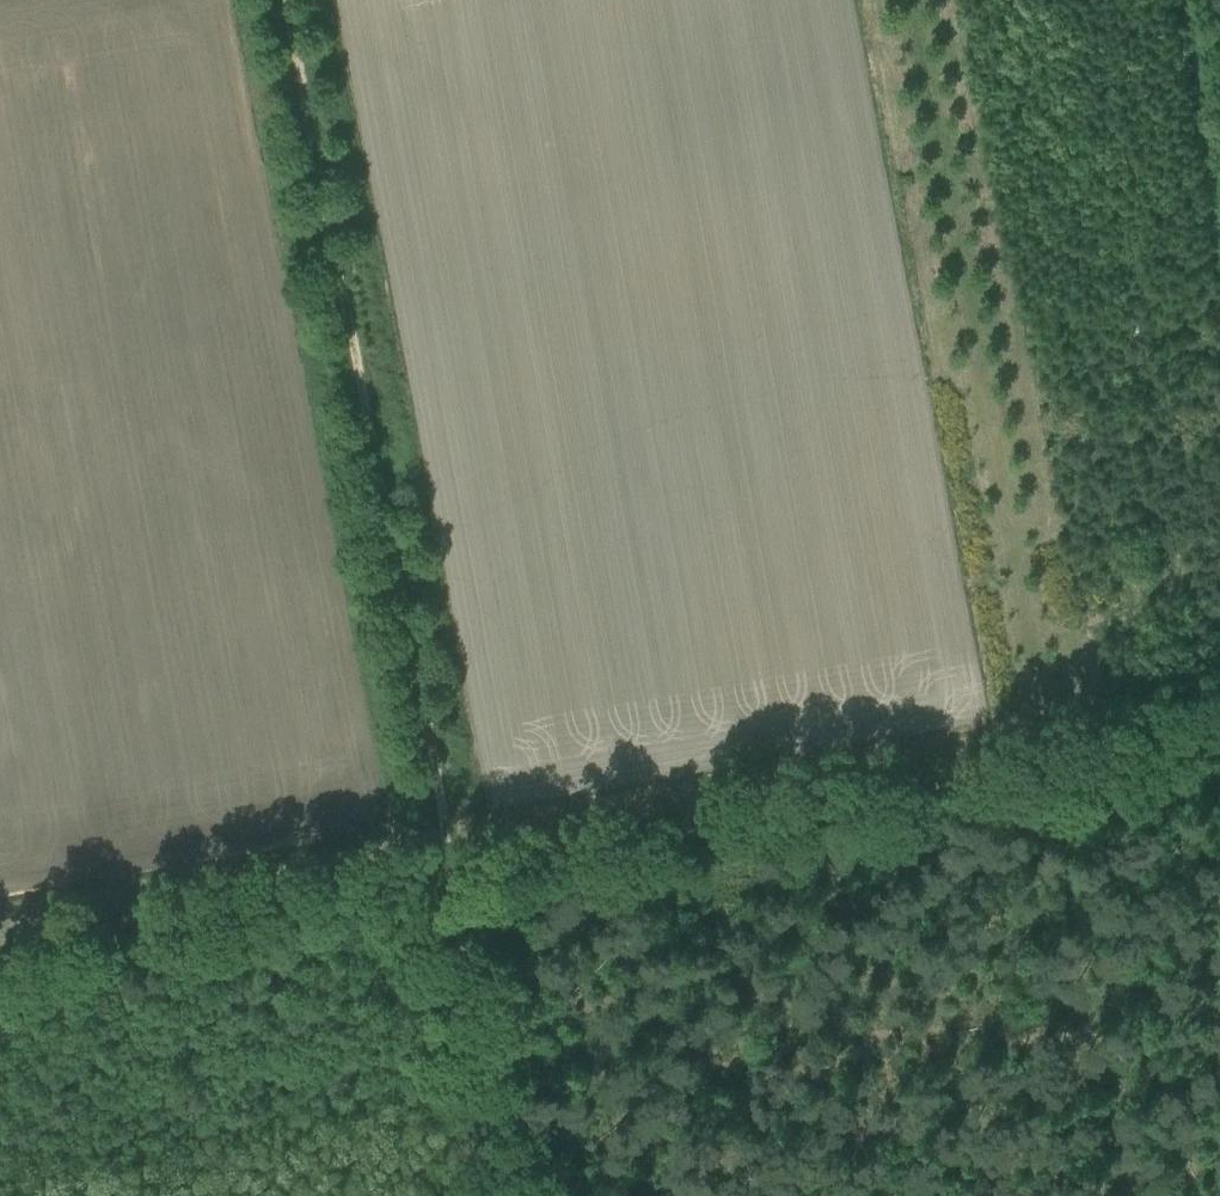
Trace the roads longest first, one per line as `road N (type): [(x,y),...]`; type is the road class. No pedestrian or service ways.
road 1 (track): [(448,861),(284,0)]
road 2 (track): [(512,1195),(448,861)]

